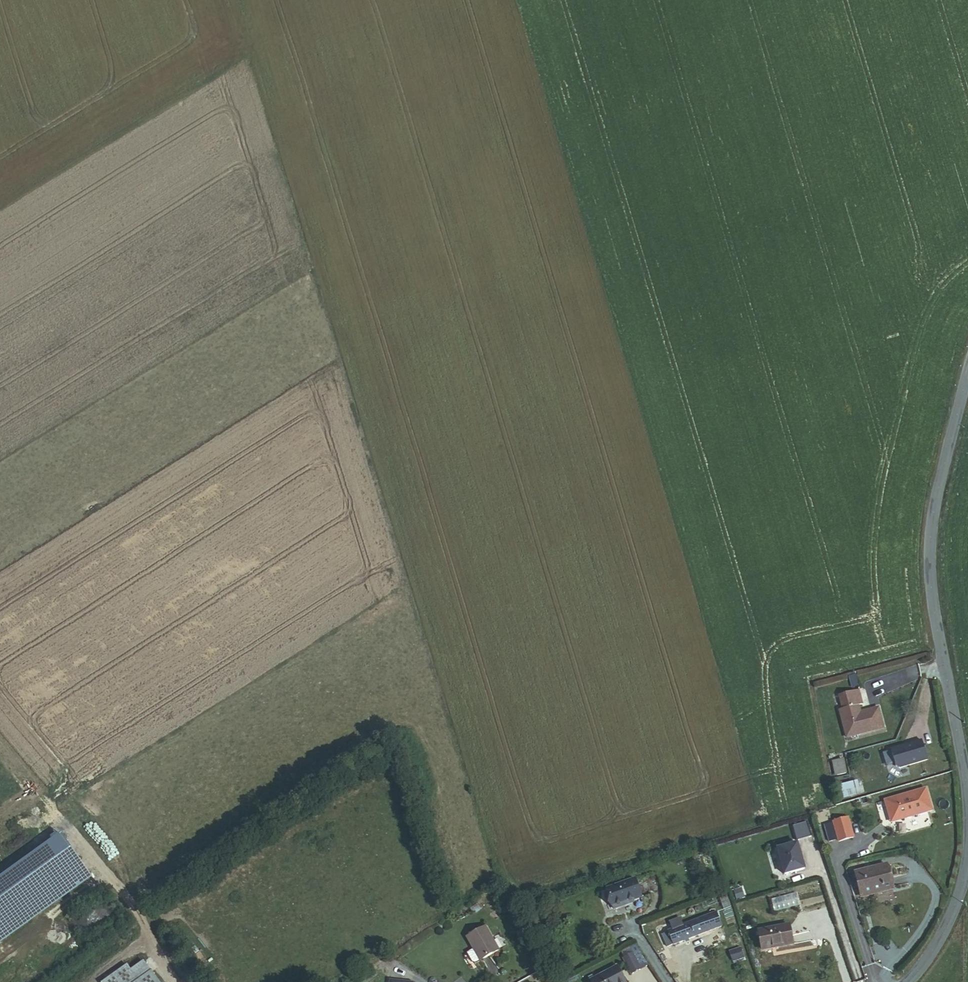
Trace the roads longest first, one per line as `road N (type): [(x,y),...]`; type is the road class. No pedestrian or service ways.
road 1 (tertiary): [(967,822),(927,558),(967,367)]
road 2 (tertiary): [(908,981),(951,917),(967,843)]

